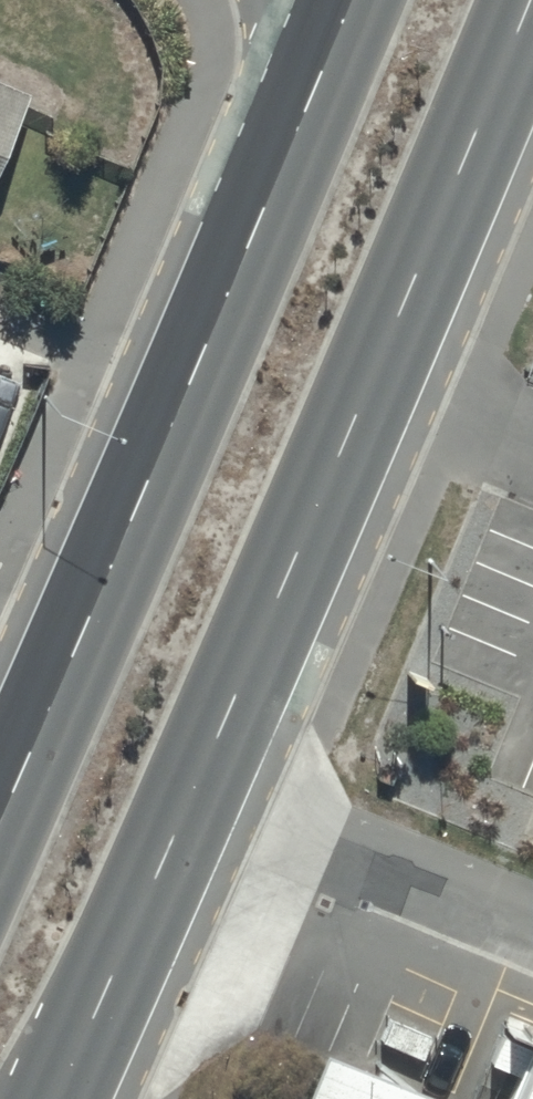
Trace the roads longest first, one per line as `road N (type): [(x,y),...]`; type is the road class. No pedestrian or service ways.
road 1 (trunk): [(532,4),(56,1098)]
road 2 (trunk): [(0,802),(355,0)]

